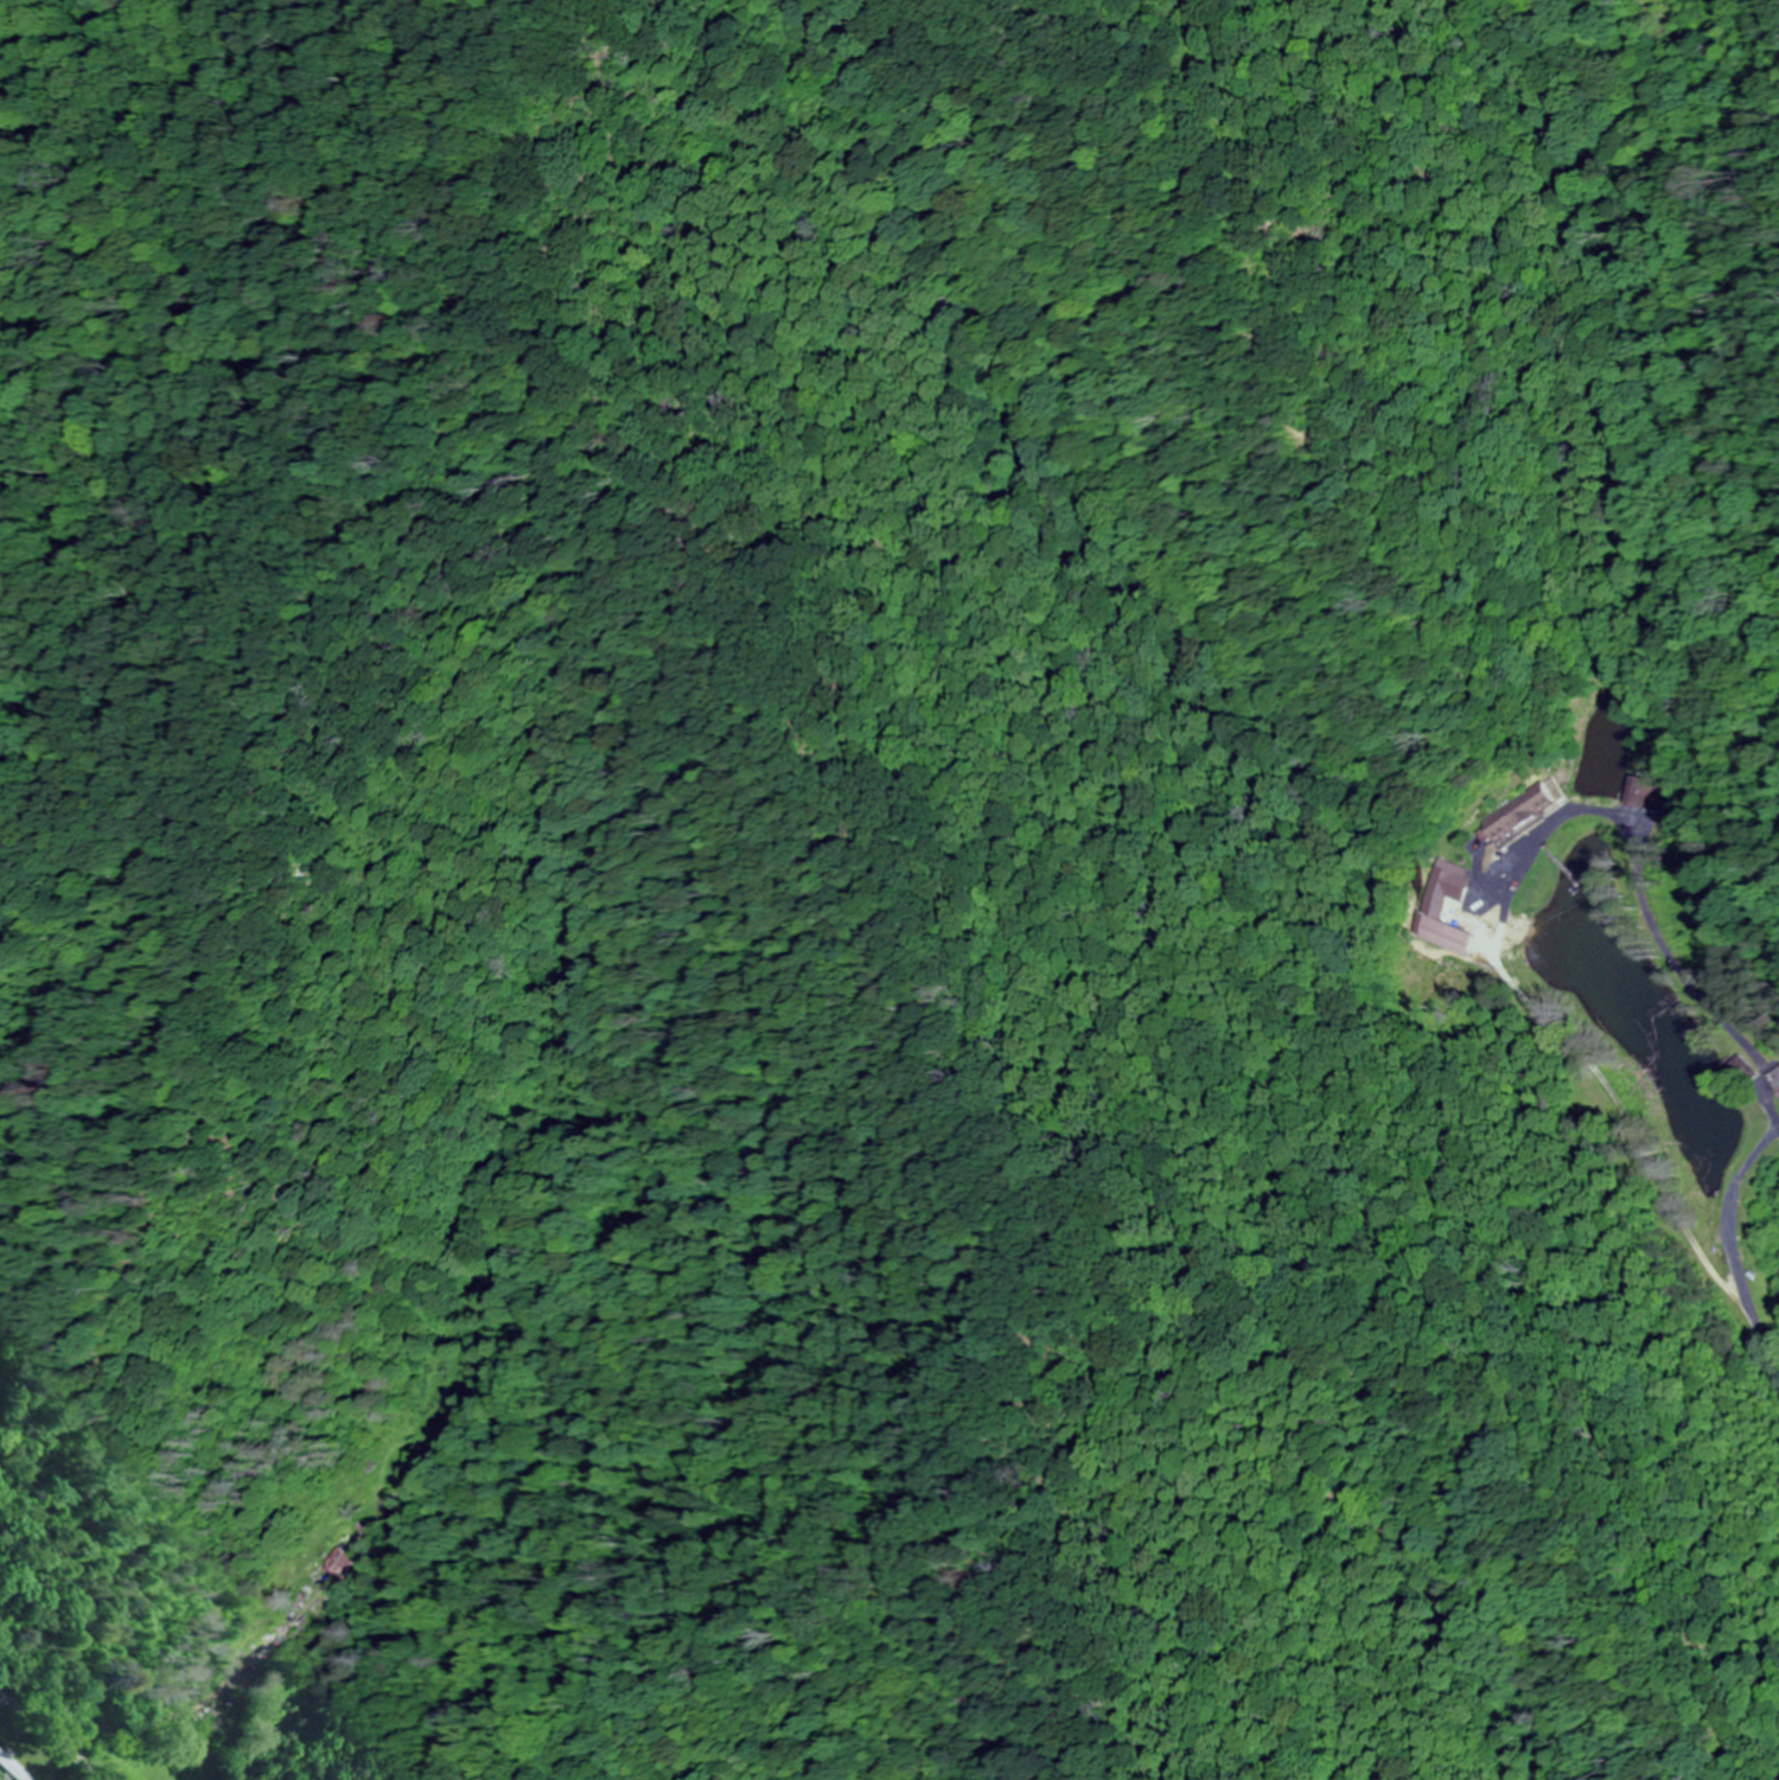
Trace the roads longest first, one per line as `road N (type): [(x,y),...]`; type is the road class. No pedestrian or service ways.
road 1 (residential): [(1778,1504),(1632,1488),(1410,1431),(1233,1271),(1092,831)]
road 2 (residential): [(94,1779),(74,1752),(0,1690)]

